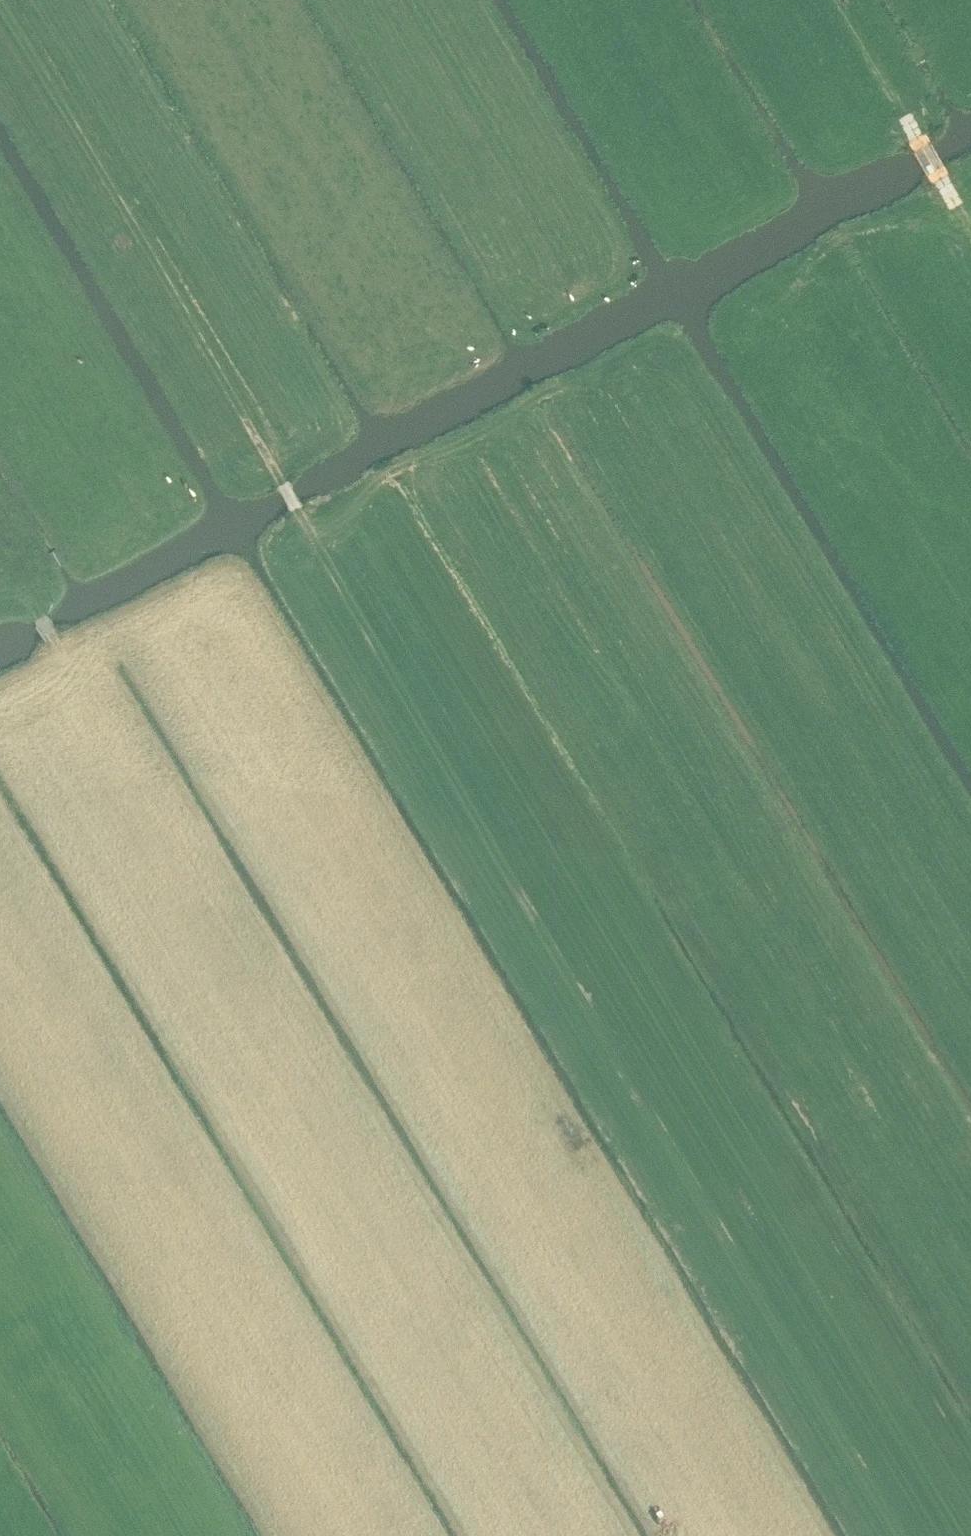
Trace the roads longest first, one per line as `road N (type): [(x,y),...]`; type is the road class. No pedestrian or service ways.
road 1 (track): [(0,5),(892,1535)]
road 2 (track): [(970,229),(835,0)]

